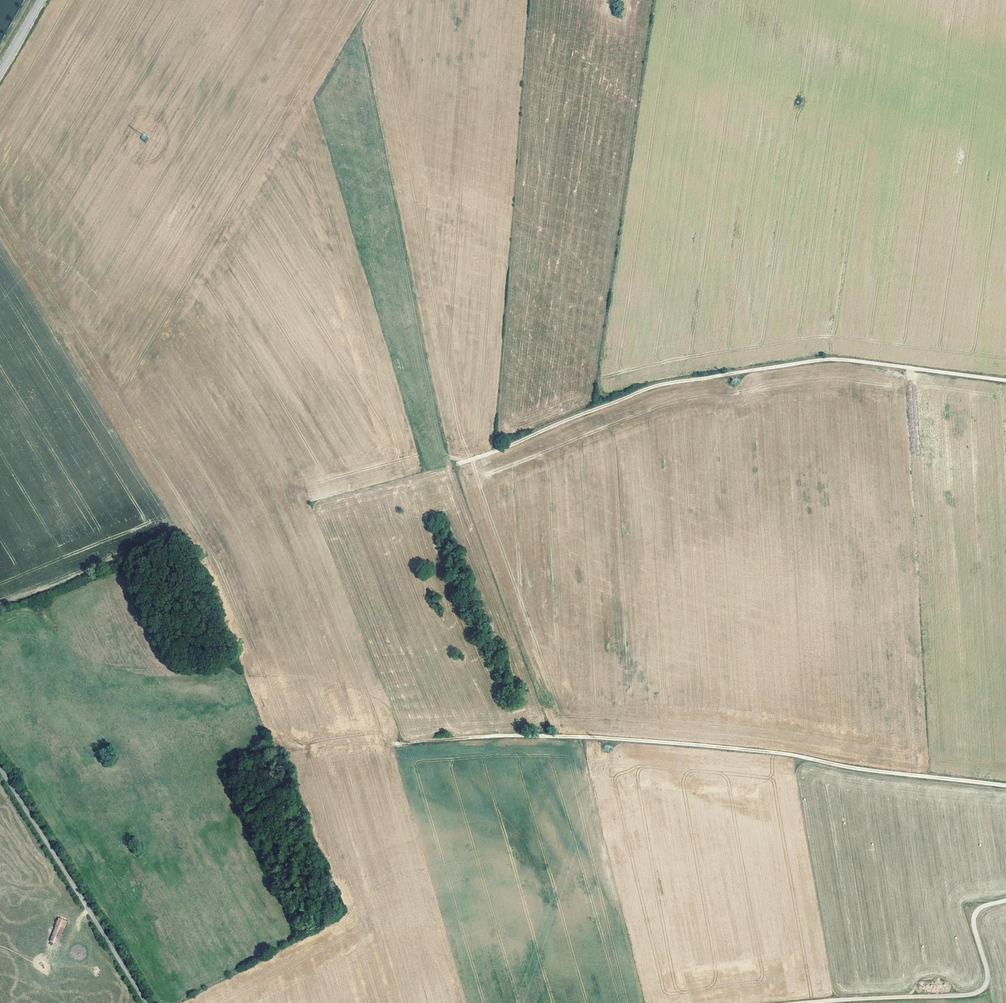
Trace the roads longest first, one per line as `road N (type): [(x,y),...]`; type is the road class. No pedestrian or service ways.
road 1 (track): [(1005,786),(766,751),(575,737),(400,744)]
road 2 (track): [(469,461),(660,385),(820,360),(1005,381)]
road 3 (track): [(815,1002),(972,996),(986,984),(973,920),(983,907),(1005,901)]
road 4 (track): [(0,765),(149,1002)]

